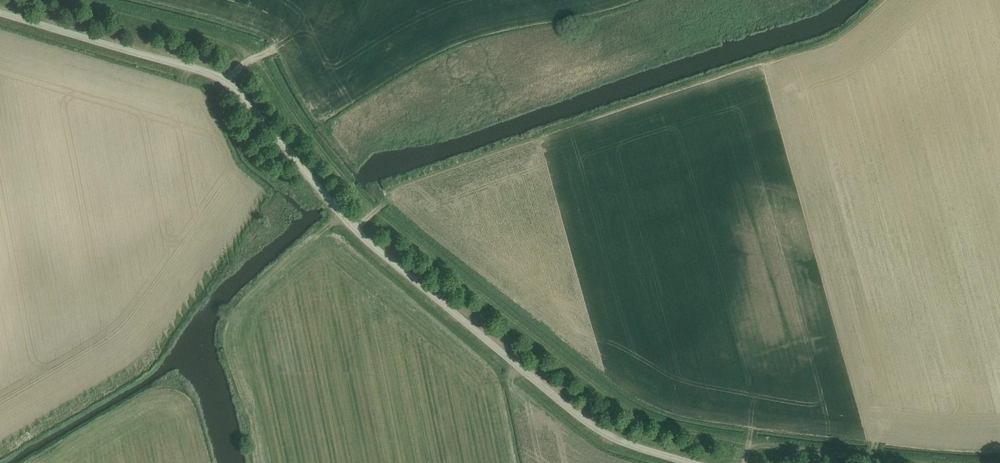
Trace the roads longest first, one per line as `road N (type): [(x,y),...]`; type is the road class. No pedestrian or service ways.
road 1 (unclassified): [(693,462),(591,427),(448,313),(354,231),(222,79),(0,16)]
road 2 (track): [(934,462),(671,430),(619,407),(375,209),(241,65)]
road 3 (track): [(241,65),(237,45),(208,29),(96,0)]

